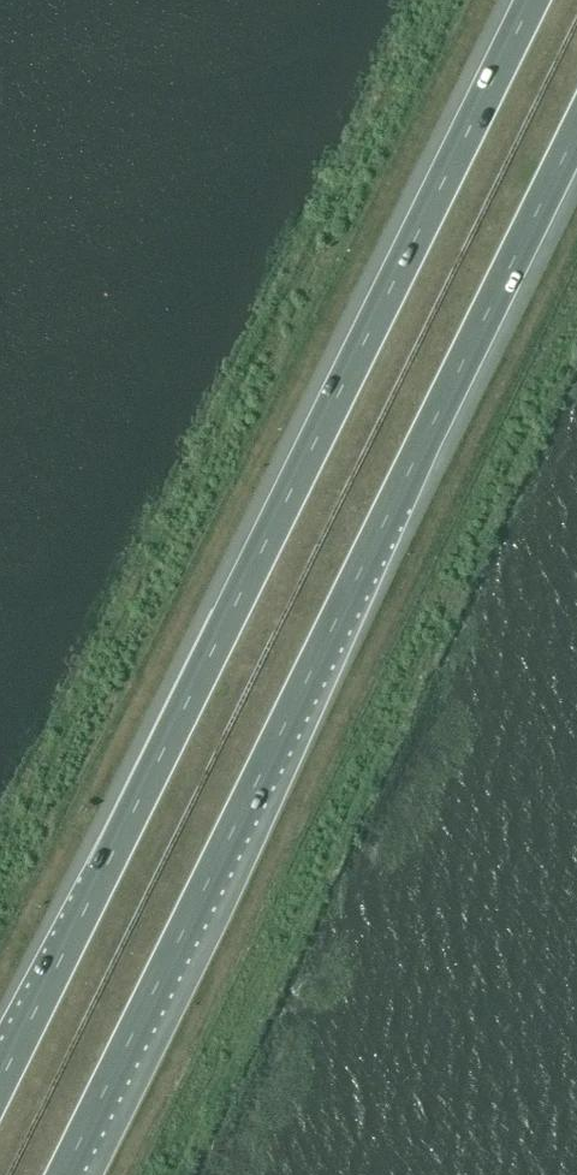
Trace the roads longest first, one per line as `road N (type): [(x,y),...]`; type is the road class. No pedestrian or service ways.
road 1 (motorway): [(533,0),(0,1084)]
road 2 (motorway): [(64,1174),(576,131)]

